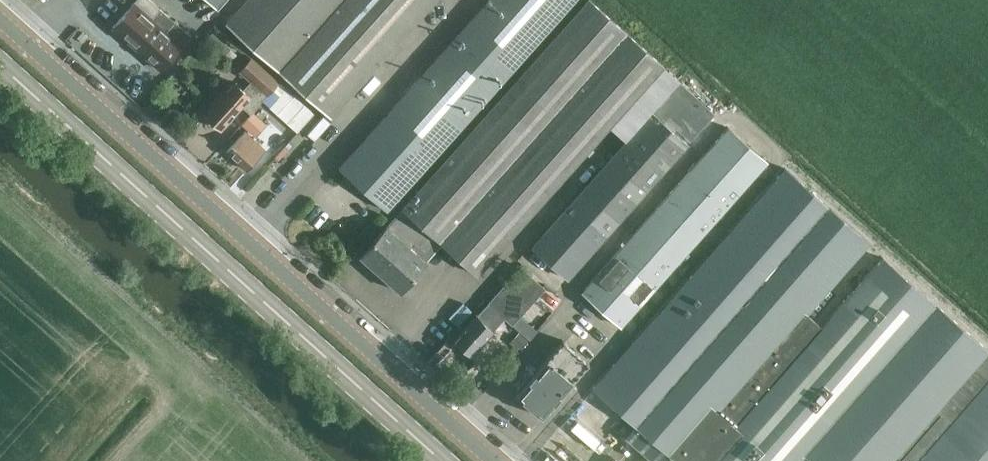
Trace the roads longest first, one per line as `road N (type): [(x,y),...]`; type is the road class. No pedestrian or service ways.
road 1 (unclassified): [(0,21),(492,460)]
road 2 (secondary): [(442,460),(0,65)]

